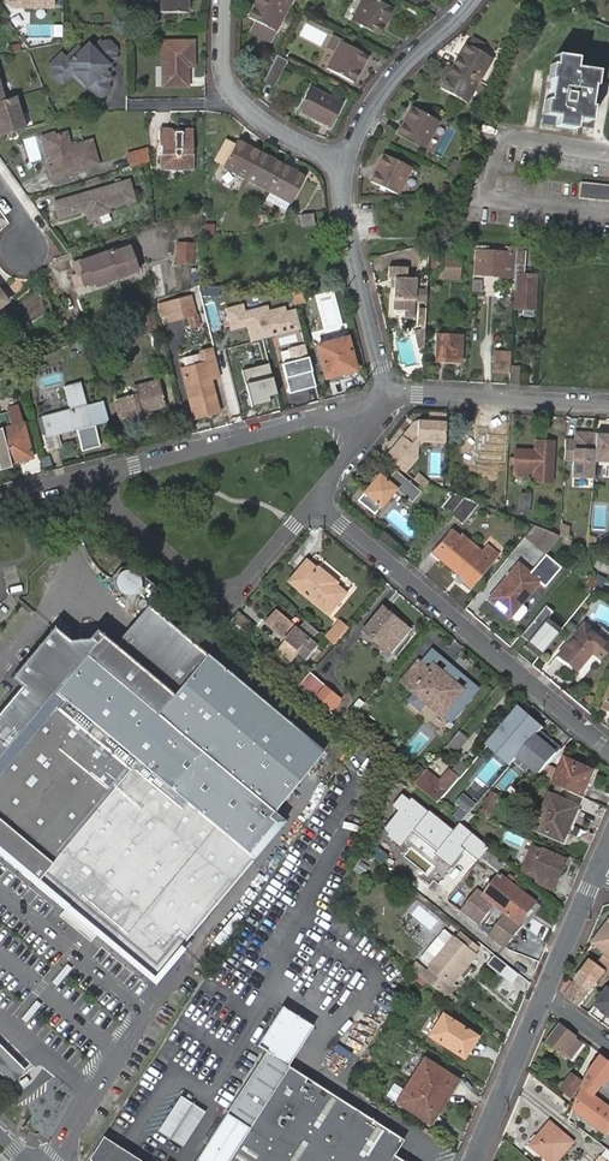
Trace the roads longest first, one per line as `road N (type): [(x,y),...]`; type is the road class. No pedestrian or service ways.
road 1 (residential): [(608,748),(317,500)]
road 2 (residential): [(96,475),(124,517),(231,603),(317,500)]
road 3 (residential): [(386,400),(96,475)]
road 4 (residential): [(386,400),(347,220),(344,161)]
road 5 (residential): [(223,0),(222,66),(232,94),(272,129),(344,161)]
road 6 (residential): [(386,400),(417,393),(608,403)]
road 7 (residential): [(344,161),(382,88),(473,0)]
road 8 (secondary): [(543,996),(472,1160)]
road 9 (secondary): [(598,871),(543,996)]
road 10 (residential): [(317,500),(386,400)]

